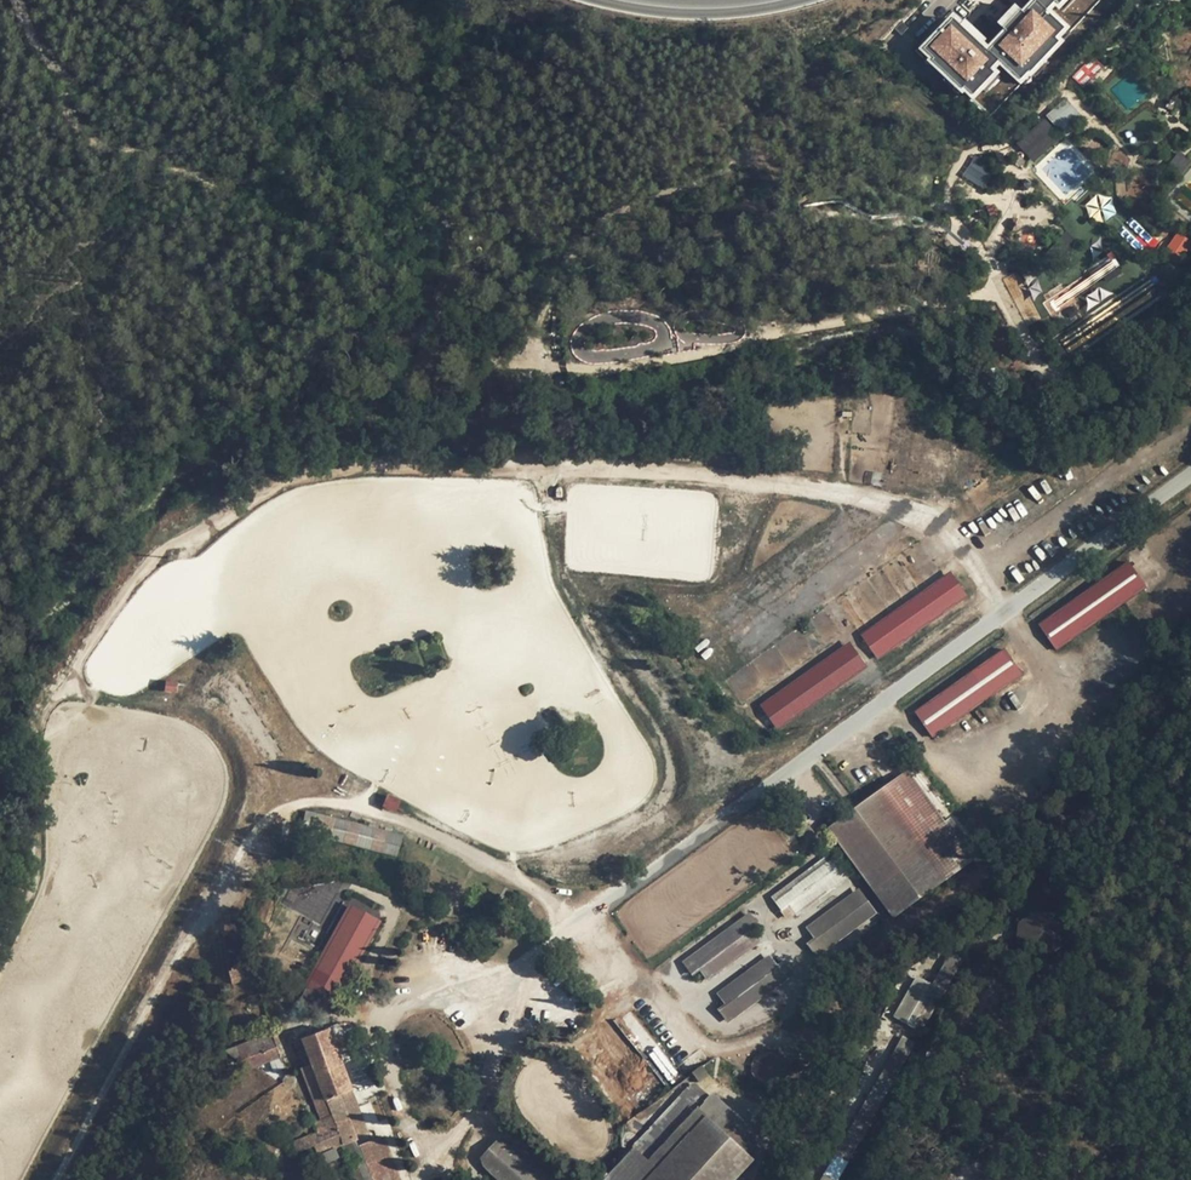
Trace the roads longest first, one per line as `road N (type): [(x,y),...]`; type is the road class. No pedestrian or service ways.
road 1 (track): [(1003,614),(934,519),(845,490),(554,470),(350,471),(289,484),(153,560),(50,703),(39,726),(35,860),(25,900),(0,940)]
road 2 (unclassified): [(1190,474),(623,892),(584,909),(550,942),(528,979)]
road 3 (track): [(46,1179),(162,970),(257,828),(295,807),(357,804),(511,876),(548,902),(584,909)]
road 4 (track): [(428,1179),(492,1080),(528,979)]
road 5 (primary): [(615,0),(714,8),(780,0)]

